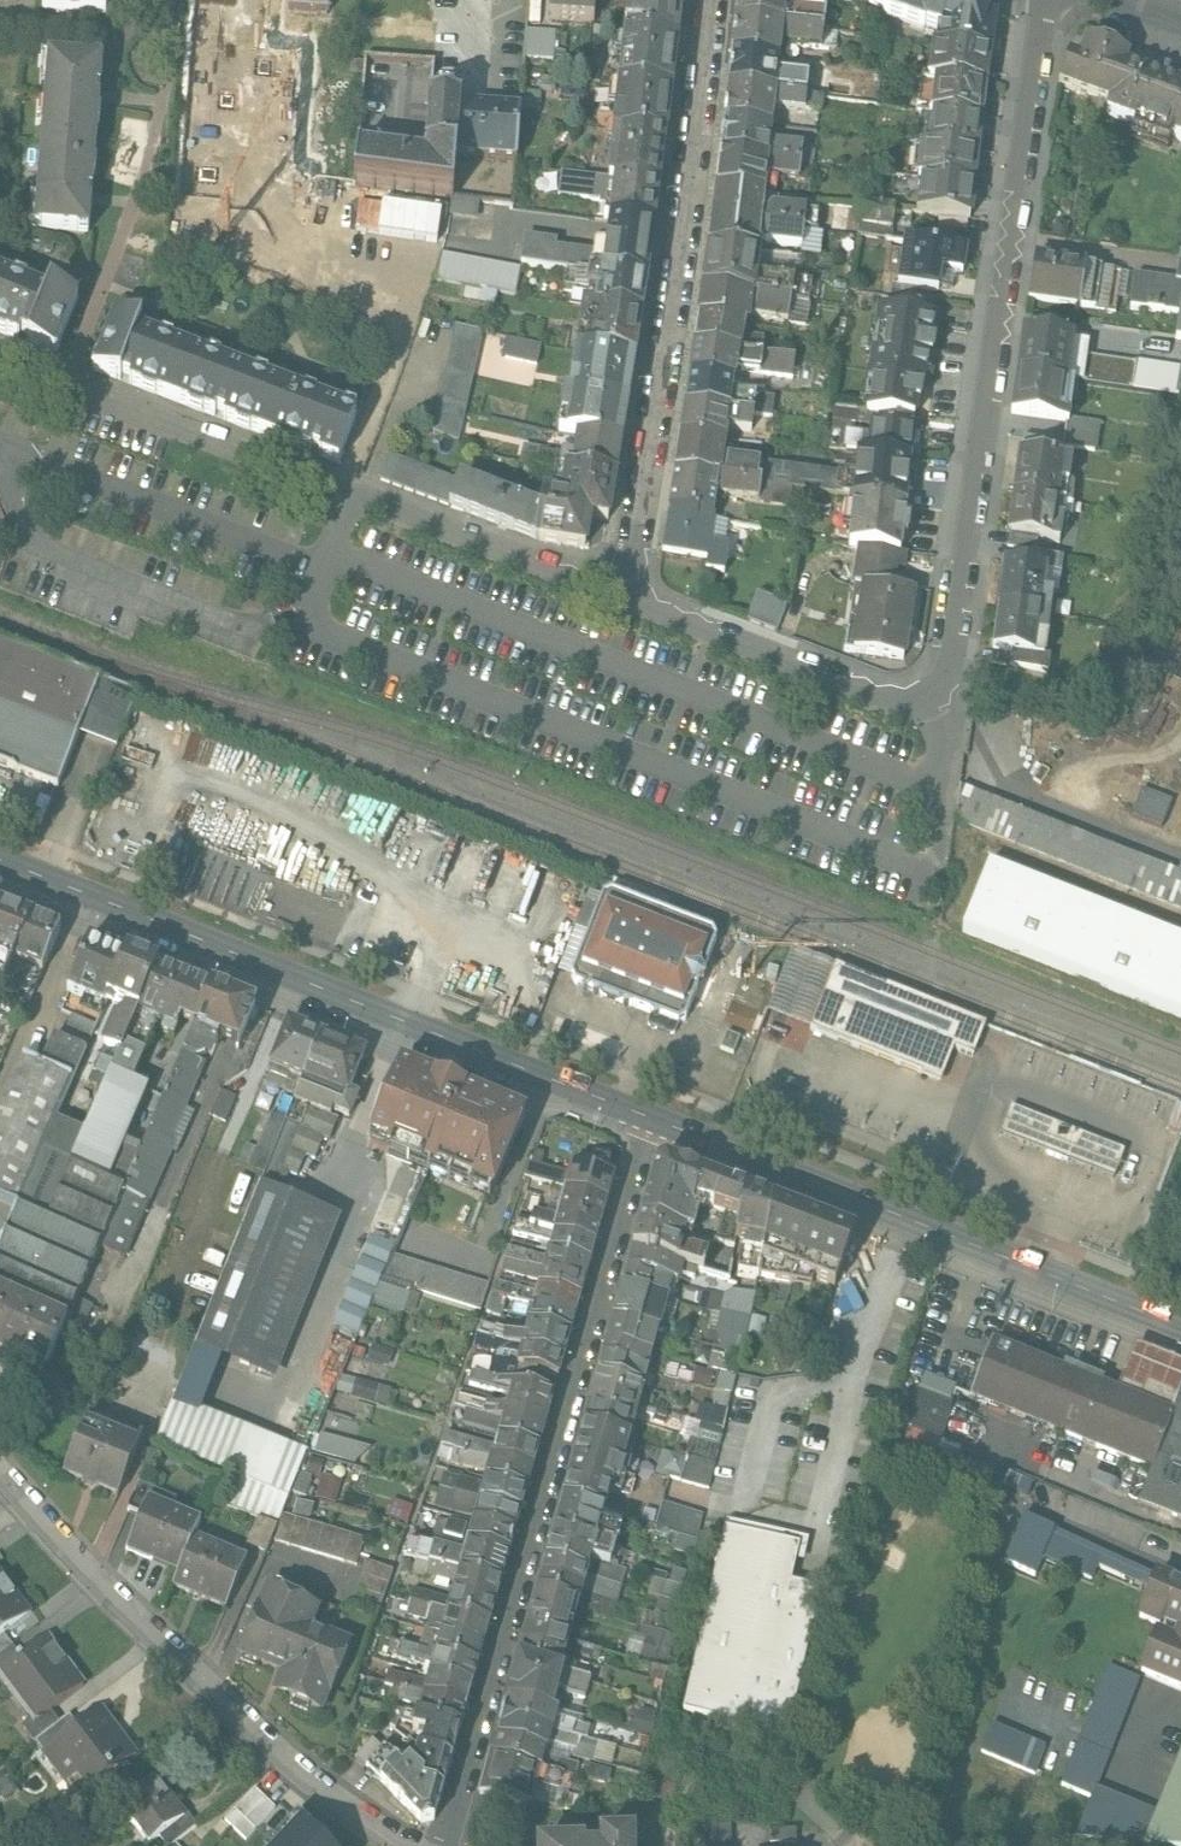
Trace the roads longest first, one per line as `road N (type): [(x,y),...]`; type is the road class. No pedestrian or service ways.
road 1 (residential): [(622,593),(893,700),(936,693),(950,657),(1044,0)]
road 2 (residential): [(649,1115),(440,1845)]
road 3 (secondary): [(0,856),(649,1115)]
road 4 (residential): [(0,359),(622,593)]
road 5 (residential): [(712,0),(684,241),(622,593)]
road 6 (secondary): [(649,1115),(1180,1323)]
road 7 (residential): [(0,1458),(88,1561),(355,1810),(407,1845)]

